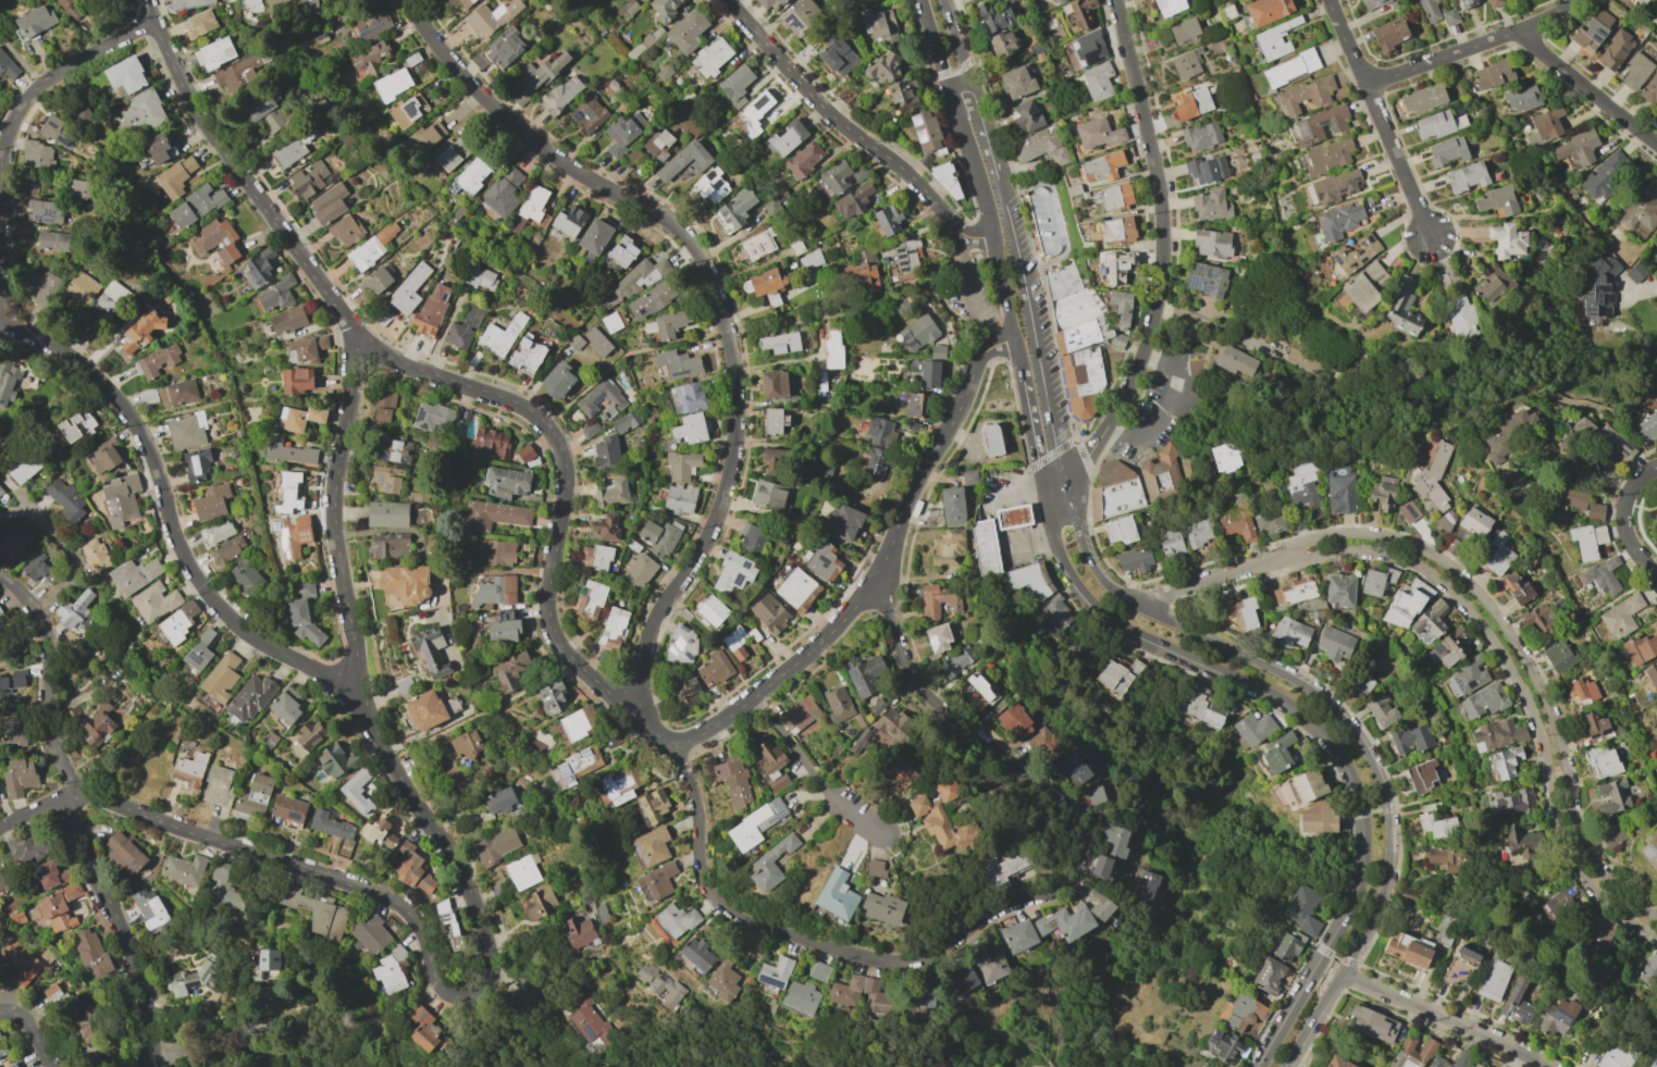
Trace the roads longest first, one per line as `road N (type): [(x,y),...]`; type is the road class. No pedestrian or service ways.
road 1 (residential): [(411,0),(453,65),(521,132),(680,228),(721,303),(739,399),(733,472),(696,564),(654,625),(636,717)]
road 2 (residential): [(75,796),(381,895),(418,926),(444,991),(472,998),(491,984),(481,920),(443,839),(389,760),(360,690)]
road 3 (tertiary): [(1284,1066),(1377,907),(1389,843),(1374,773),(1335,709),(1308,688),(1139,608),(1101,580),(1063,481)]
road 4 (tertiary): [(1056,546),(1079,587),(1109,617),(1300,709),(1341,753),(1355,780),(1365,841),(1361,880),(1260,1066)]
road 5 (residential): [(1656,914),(1605,873),(1591,849),(1546,694),(1468,581),(1439,557),(1386,536),(1332,535),(1294,556)]
road 6 (residential): [(1294,556),(1384,556),(1439,580),(1463,601),(1528,700),(1574,861),(1617,909),(1656,936)]
road 7 (residential): [(364,349),(516,402),(547,425),(568,475),(551,583),(557,635),(580,666),(676,745)]
road 8 (residential): [(676,745),(758,697),(854,611),(892,554),(980,358),(1013,339)]
road 9 (residential): [(1118,0),(1162,186),(1160,298),(1123,406),(1063,481)]
road 10 (residential): [(980,921),(902,964),(746,920),(712,888),(698,799),(676,745)]
road 11 (residential): [(991,236),(968,237),(954,227),(905,173),(823,107),(729,0)]
road 12 (tertiary): [(921,0),(984,202),(1013,339)]
road 13 (residential): [(360,690),(335,512),(364,349)]
road 14 (residential): [(965,728),(1072,815),(1081,843),(1072,878),(1060,889),(980,921)]
road 15 (tertiary): [(1063,481),(1000,190)]
road 16 (residential): [(147,1066),(147,998),(75,824),(75,796)]
road 17 (residential): [(112,394),(151,452),(182,550),(214,603)]
road 18 (residential): [(1340,973),(1547,1066)]
road 19 (residential): [(1367,79),(1393,78),(1522,30),(1576,0)]
road 20 (residential): [(42,84),(3,148),(0,264)]
road 21 (residential): [(38,613),(48,716),(75,796)]
road 22 (residential): [(879,578),(908,668),(965,728)]
road 23 (residential): [(1522,30),(1656,145)]
road 24 (residential): [(1367,79),(1429,231)]
road 25 (residential): [(1139,608),(1294,556)]
road 26 (tertiary): [(1013,339),(1047,496)]
road 27 (residential): [(154,23),(224,151)]
road 28 (residential): [(234,623),(360,690)]
road 29 (residential): [(38,613),(73,576),(73,563),(22,503)]
road 30 (residential): [(0,317),(63,352),(112,394)]
road 31 (residential): [(287,238),(364,349)]
road 32 (residential): [(1656,471),(1632,489),(1624,512),(1627,534),(1656,578)]
road 33 (residential): [(154,23),(42,84)]

